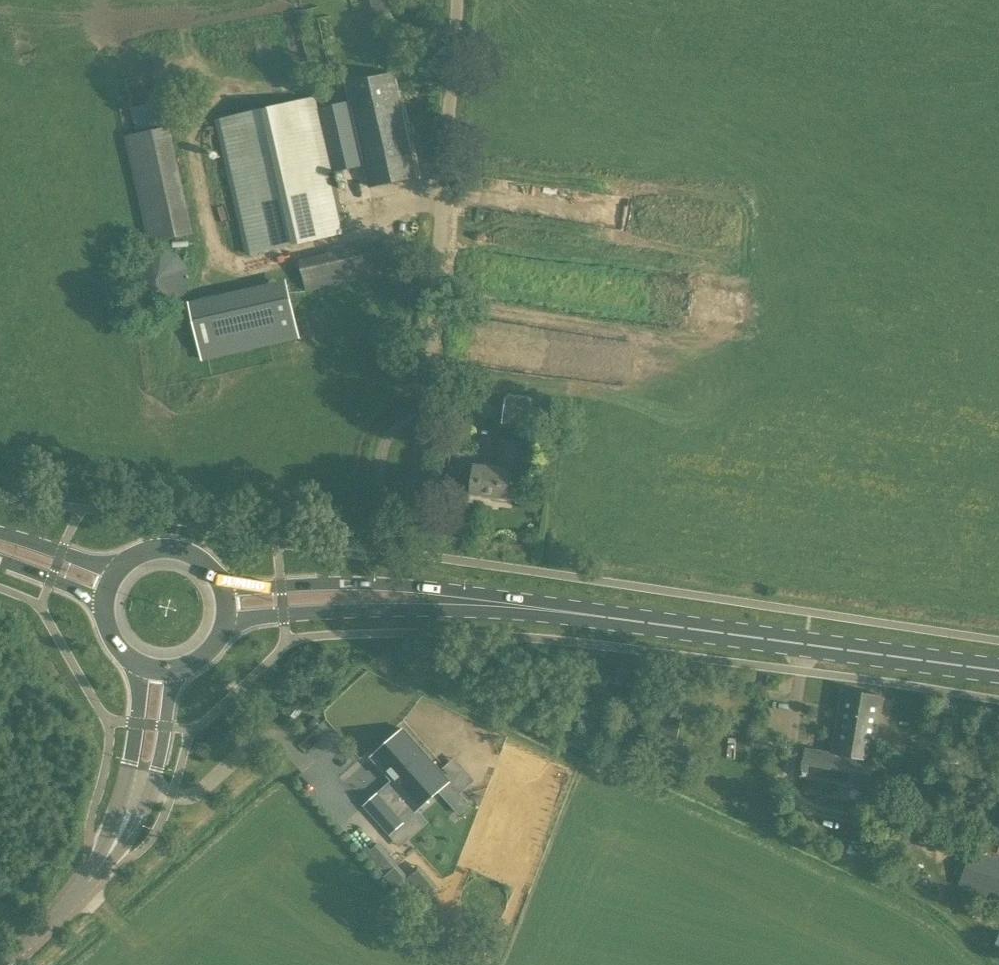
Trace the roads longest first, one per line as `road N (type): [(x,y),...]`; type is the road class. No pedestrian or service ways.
road 1 (primary): [(998,674),(551,616)]
road 2 (unclassified): [(426,403),(460,0)]
road 3 (primary): [(551,616),(511,600),(440,590),(217,589)]
road 4 (primary): [(218,628),(390,609),(551,616)]
road 5 (tertiary): [(65,908),(133,837),(166,739),(175,667)]
road 6 (tertiary): [(137,661),(135,741),(122,800),(65,908)]
road 7 (primary): [(127,567),(0,537)]
road 8 (primary): [(0,561),(86,592),(106,613)]

